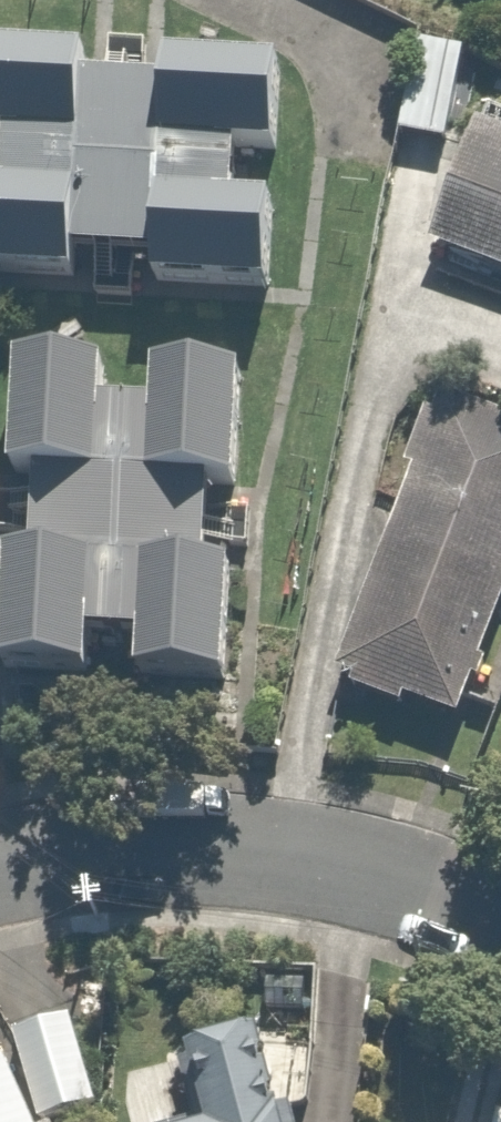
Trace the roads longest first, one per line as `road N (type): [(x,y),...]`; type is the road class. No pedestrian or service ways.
road 1 (residential): [(0,877),(158,859),(315,875),(500,921)]

